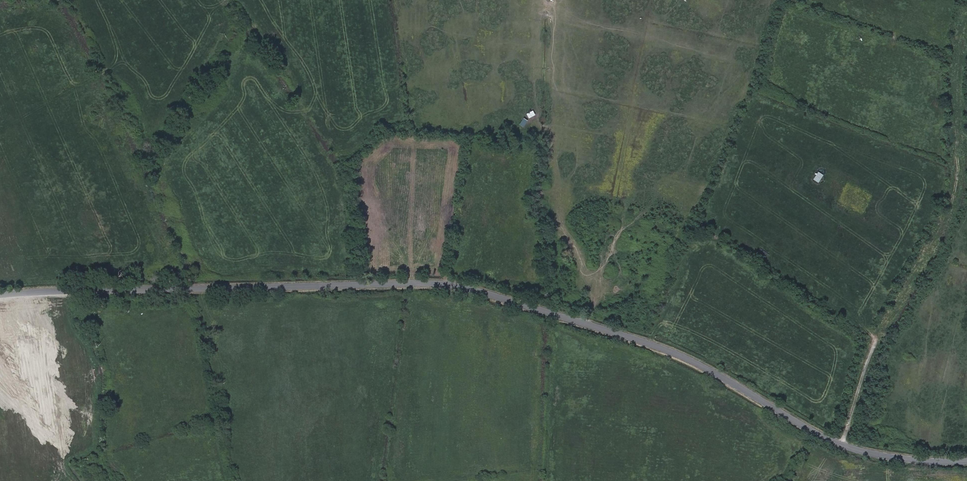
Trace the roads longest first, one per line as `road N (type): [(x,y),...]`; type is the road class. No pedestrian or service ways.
road 1 (residential): [(966,464),(848,448),(663,348),(450,283),(0,296)]

